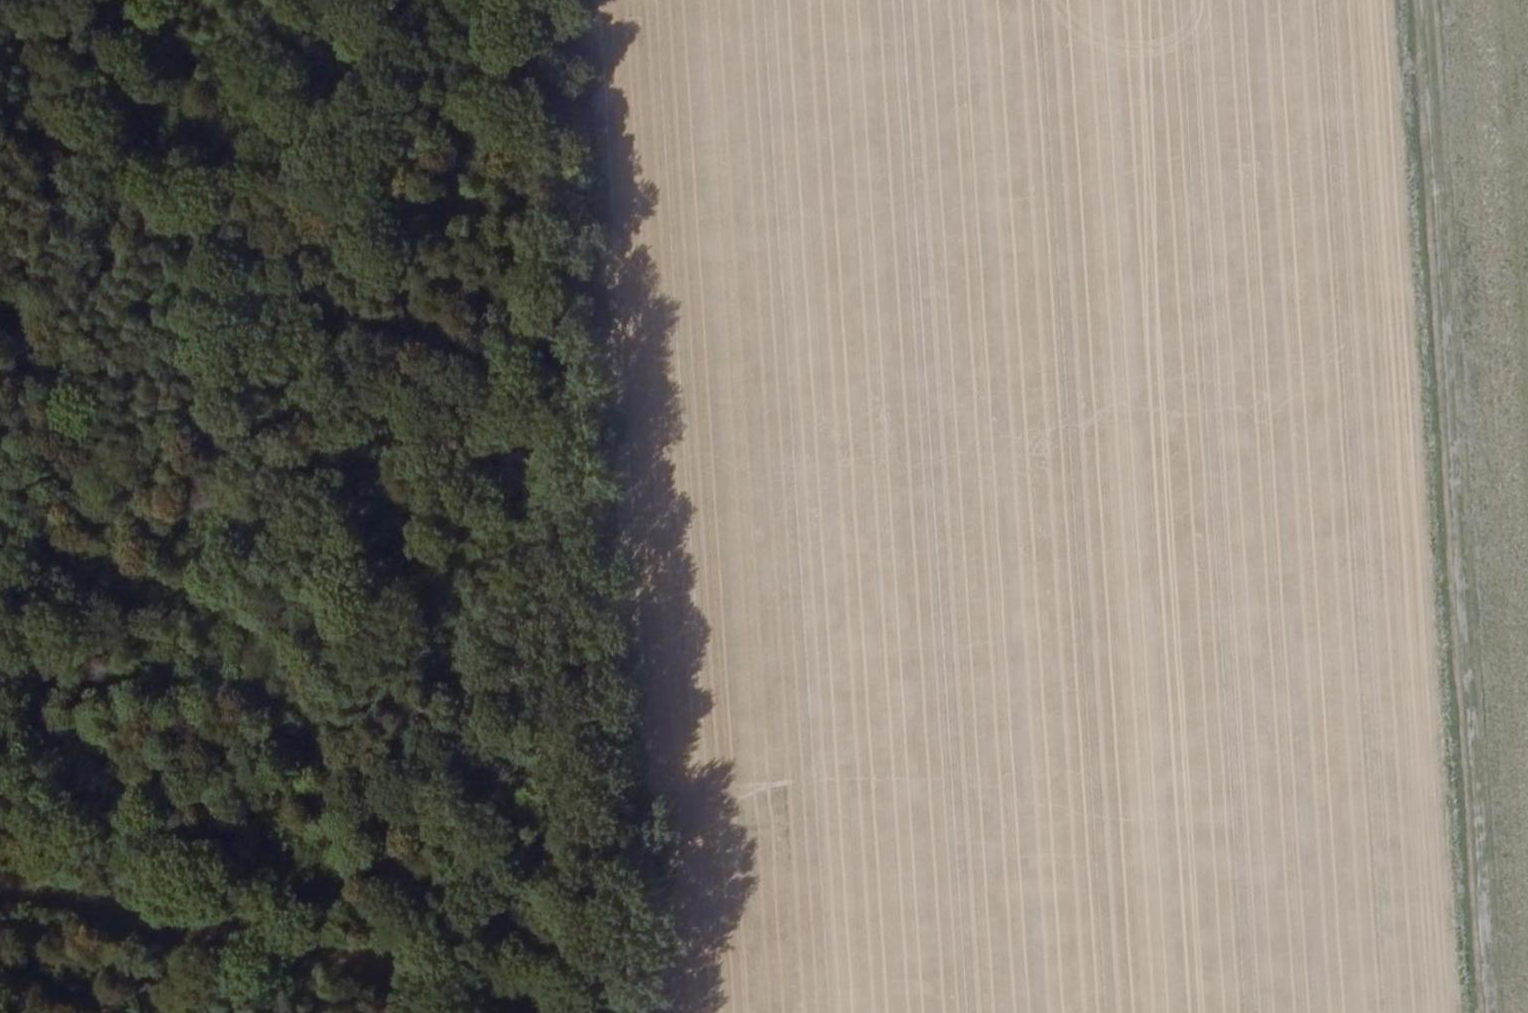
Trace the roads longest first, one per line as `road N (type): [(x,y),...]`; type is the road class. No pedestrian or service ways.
road 1 (track): [(595,0),(645,743),(682,837),(684,882),(660,930),(659,1012)]
road 2 (track): [(1431,0),(1502,1012)]

